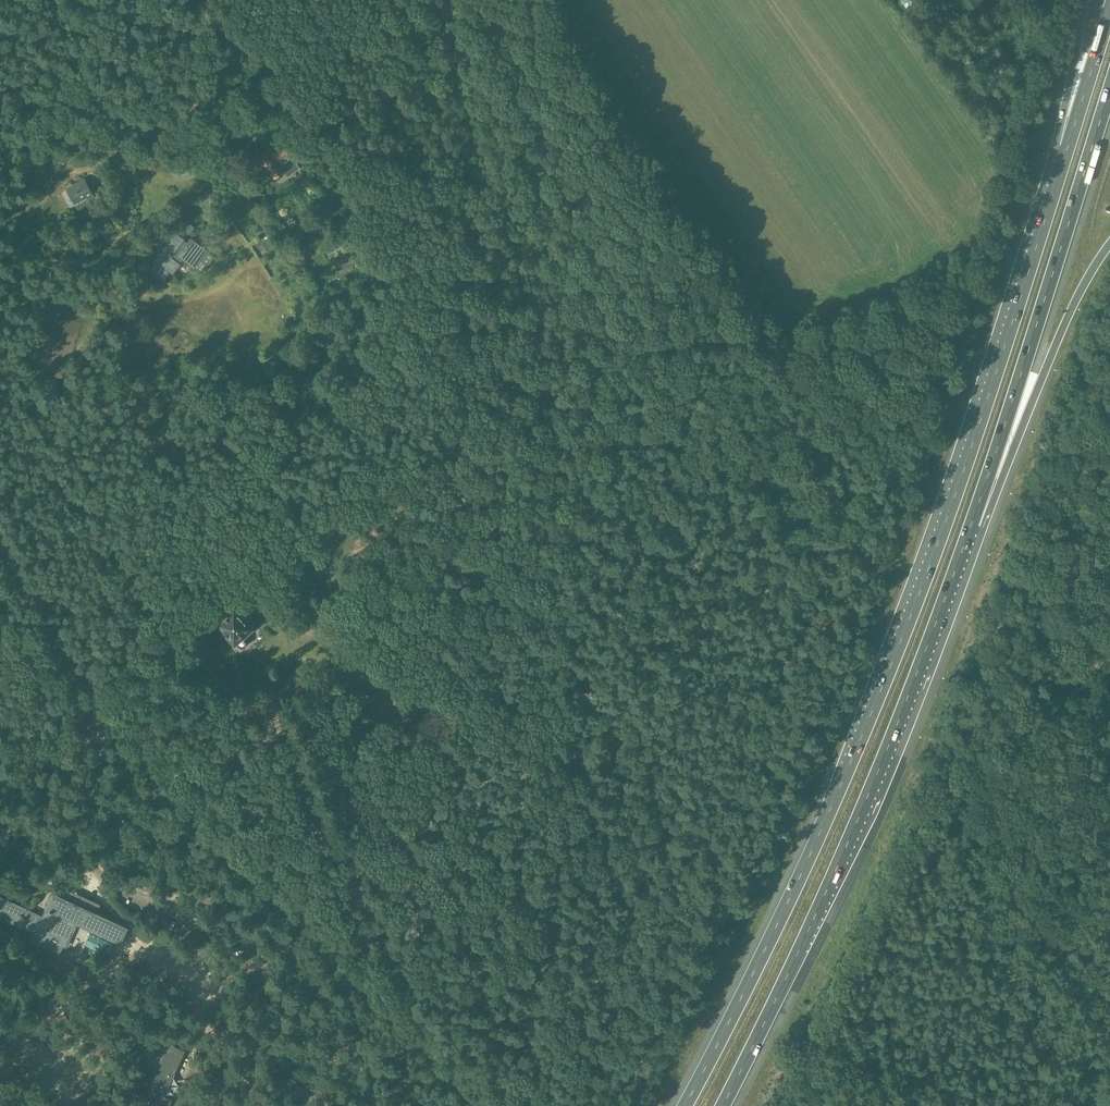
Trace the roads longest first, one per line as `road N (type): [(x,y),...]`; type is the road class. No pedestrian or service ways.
road 1 (motorway): [(1068,148),(901,641),(829,814),(685,1105)]
road 2 (motorway): [(723,1105),(838,871),(972,525)]
road 3 (track): [(1109,686),(1062,699),(1008,732),(900,841),(809,1037),(809,1062),(838,1105)]
road 4 (track): [(476,1105),(193,816),(150,786)]
road 5 (motorway): [(972,525),(1109,92)]
road 6 (track): [(342,1105),(120,734),(105,724)]
road 7 (track): [(0,884),(85,891),(133,929),(79,1044),(14,1060),(0,1085)]
road 8 (unclassified): [(0,782),(105,724),(0,544)]
road 9 (motorway): [(972,525),(1109,244)]
road 10 (track): [(204,110),(191,109),(66,179),(21,215)]
road 11 (motorway): [(1086,0),(1068,148)]
road 12 (motorway): [(1109,12),(1068,148)]

